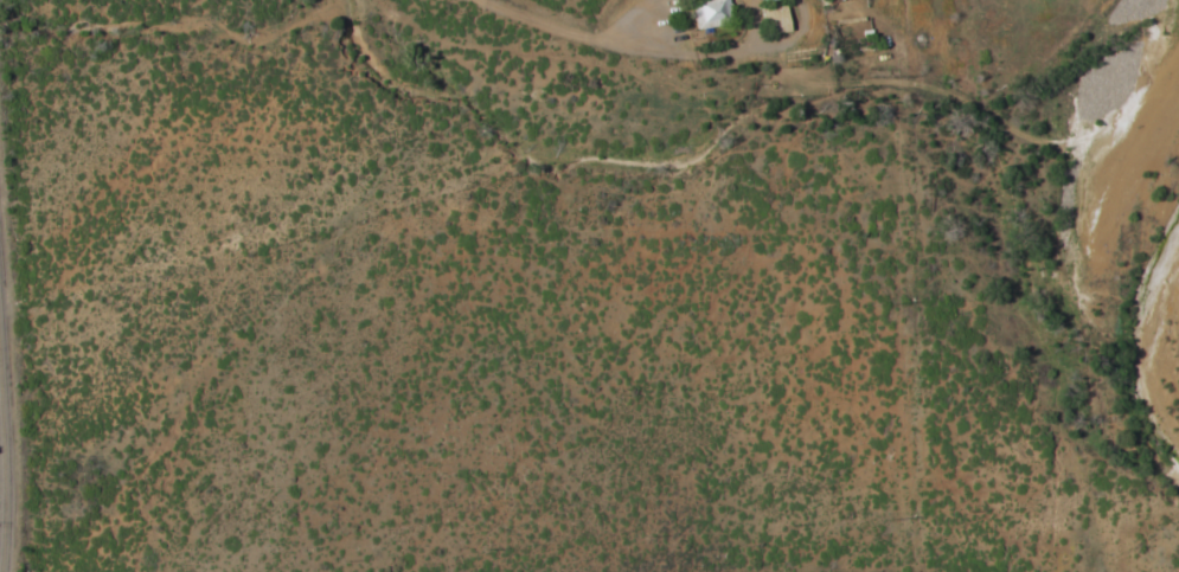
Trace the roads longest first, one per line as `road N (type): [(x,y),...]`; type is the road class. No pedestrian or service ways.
road 1 (residential): [(11,571),(17,449),(0,188)]

